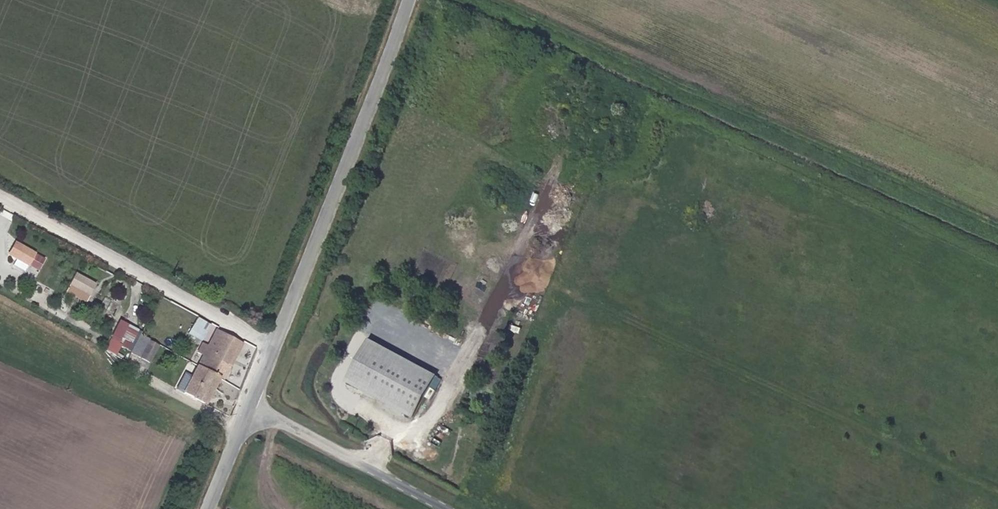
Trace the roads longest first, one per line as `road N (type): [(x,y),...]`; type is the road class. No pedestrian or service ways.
road 1 (tertiary): [(259,408),(412,0)]
road 2 (track): [(279,352),(0,193)]
road 3 (unclassified): [(447,508),(259,408)]

